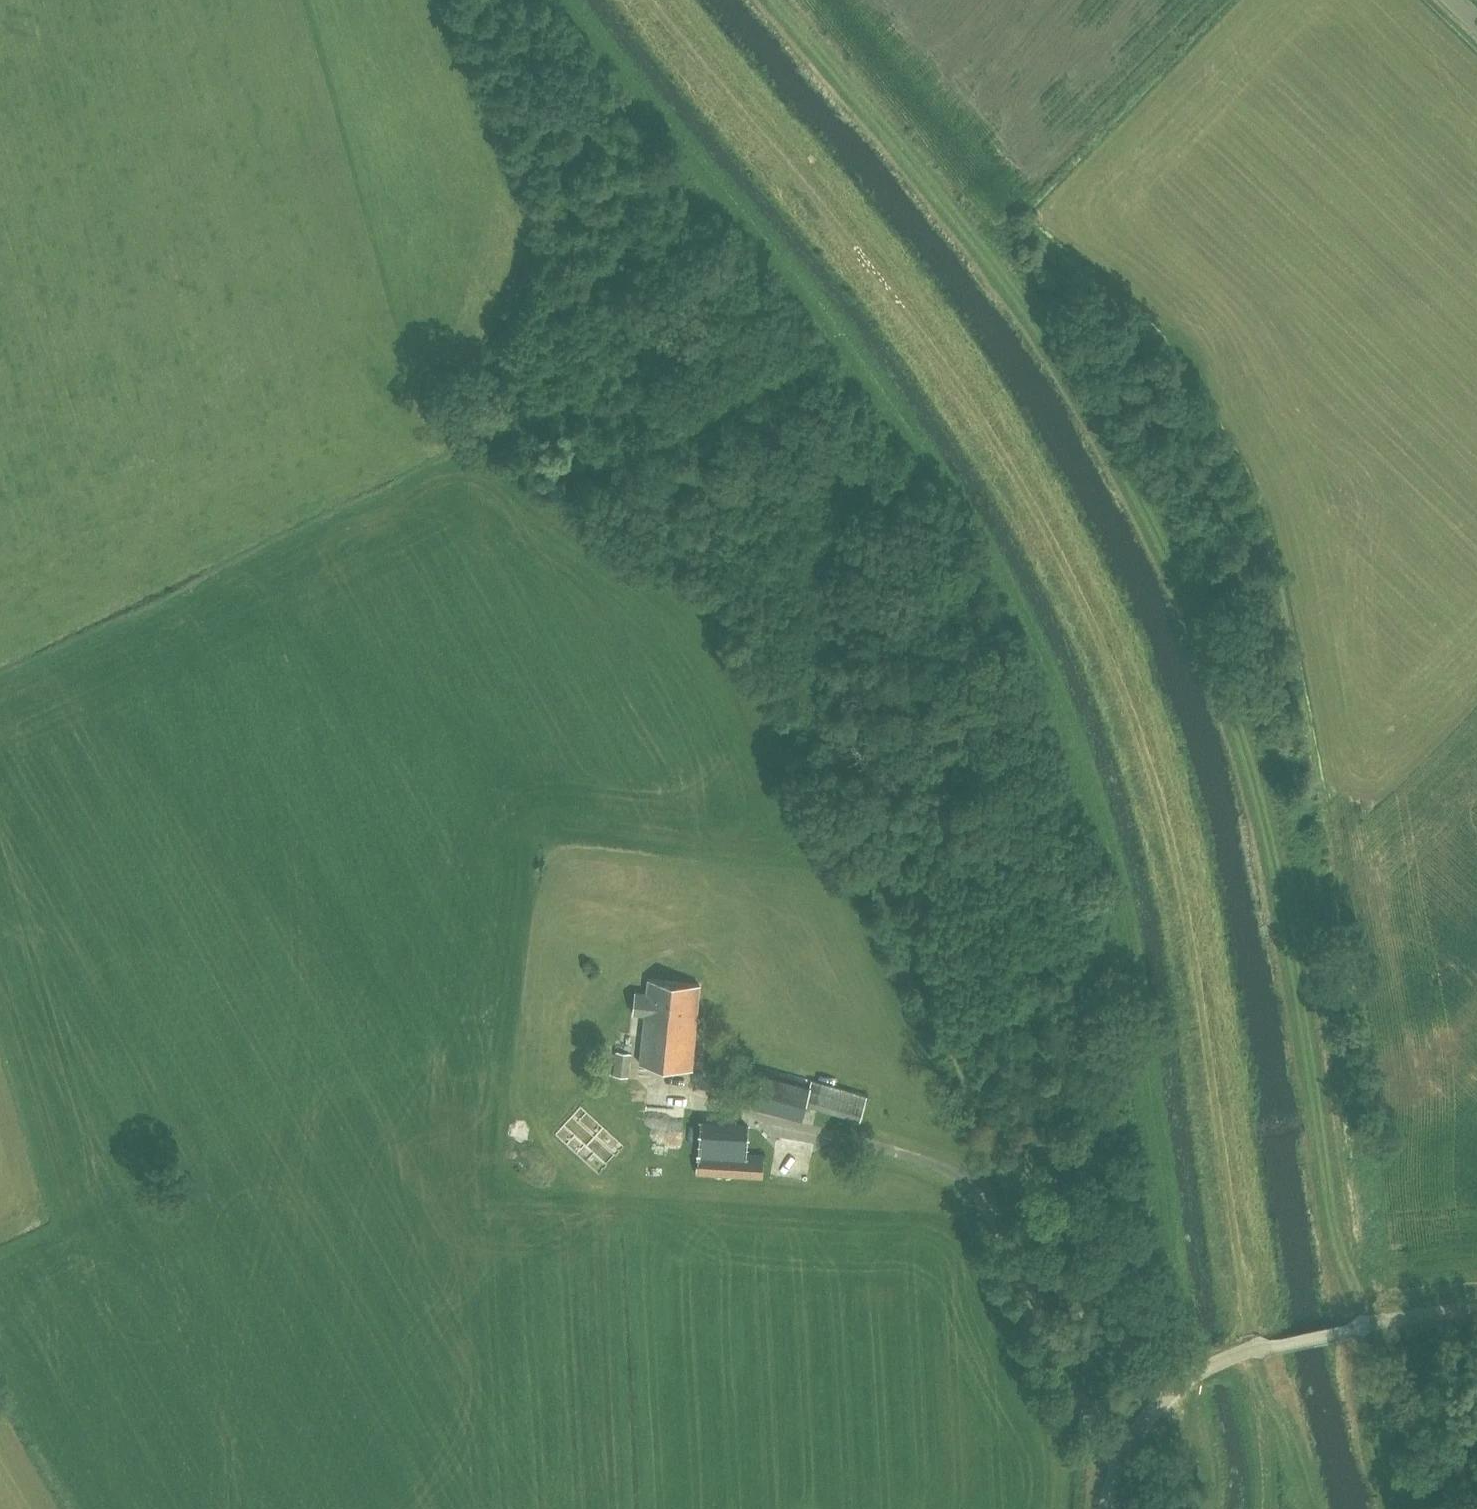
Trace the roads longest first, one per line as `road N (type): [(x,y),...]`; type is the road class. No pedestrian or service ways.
road 1 (unclassified): [(1107,1508),(1136,1431),(1200,1371),(1358,1327),(1476,1311)]
road 2 (track): [(1365,1325),(1357,1366),(1395,1508)]

